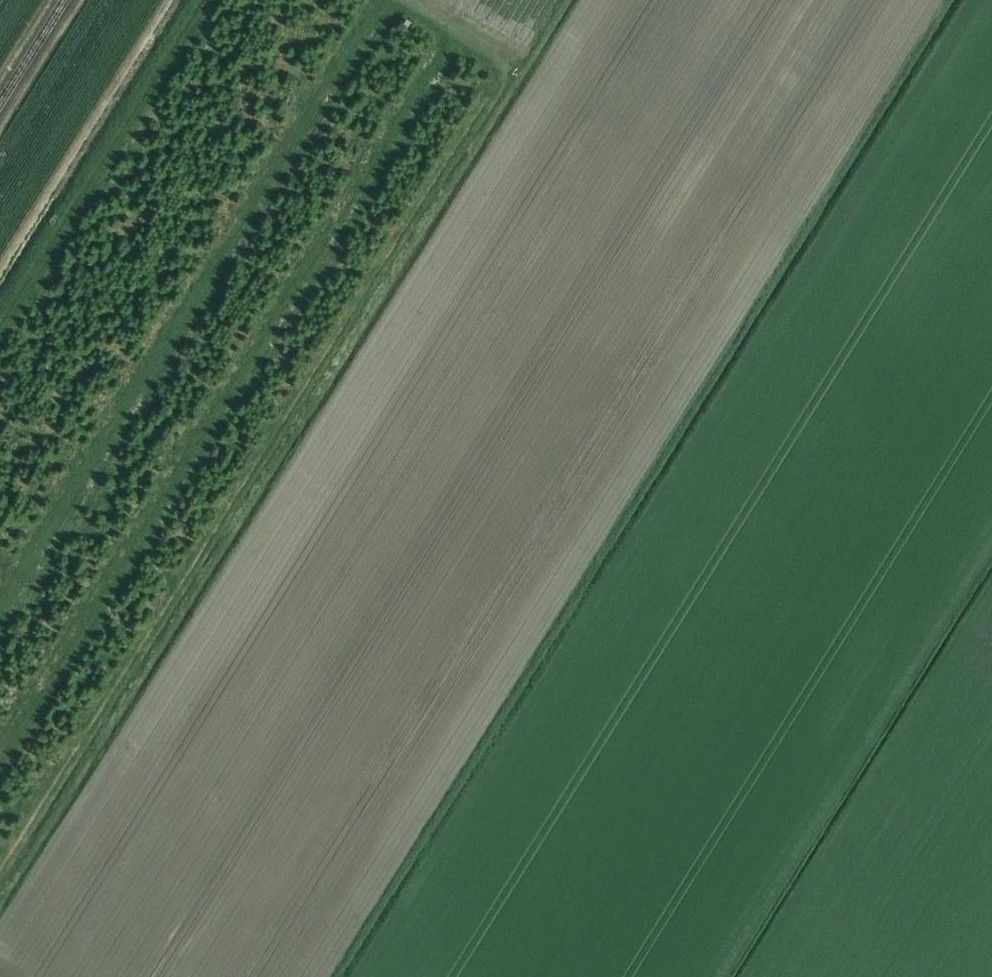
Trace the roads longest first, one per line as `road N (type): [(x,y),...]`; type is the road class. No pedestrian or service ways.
road 1 (track): [(0,887),(502,81),(499,67),(393,0)]
road 2 (track): [(206,0),(0,332)]

